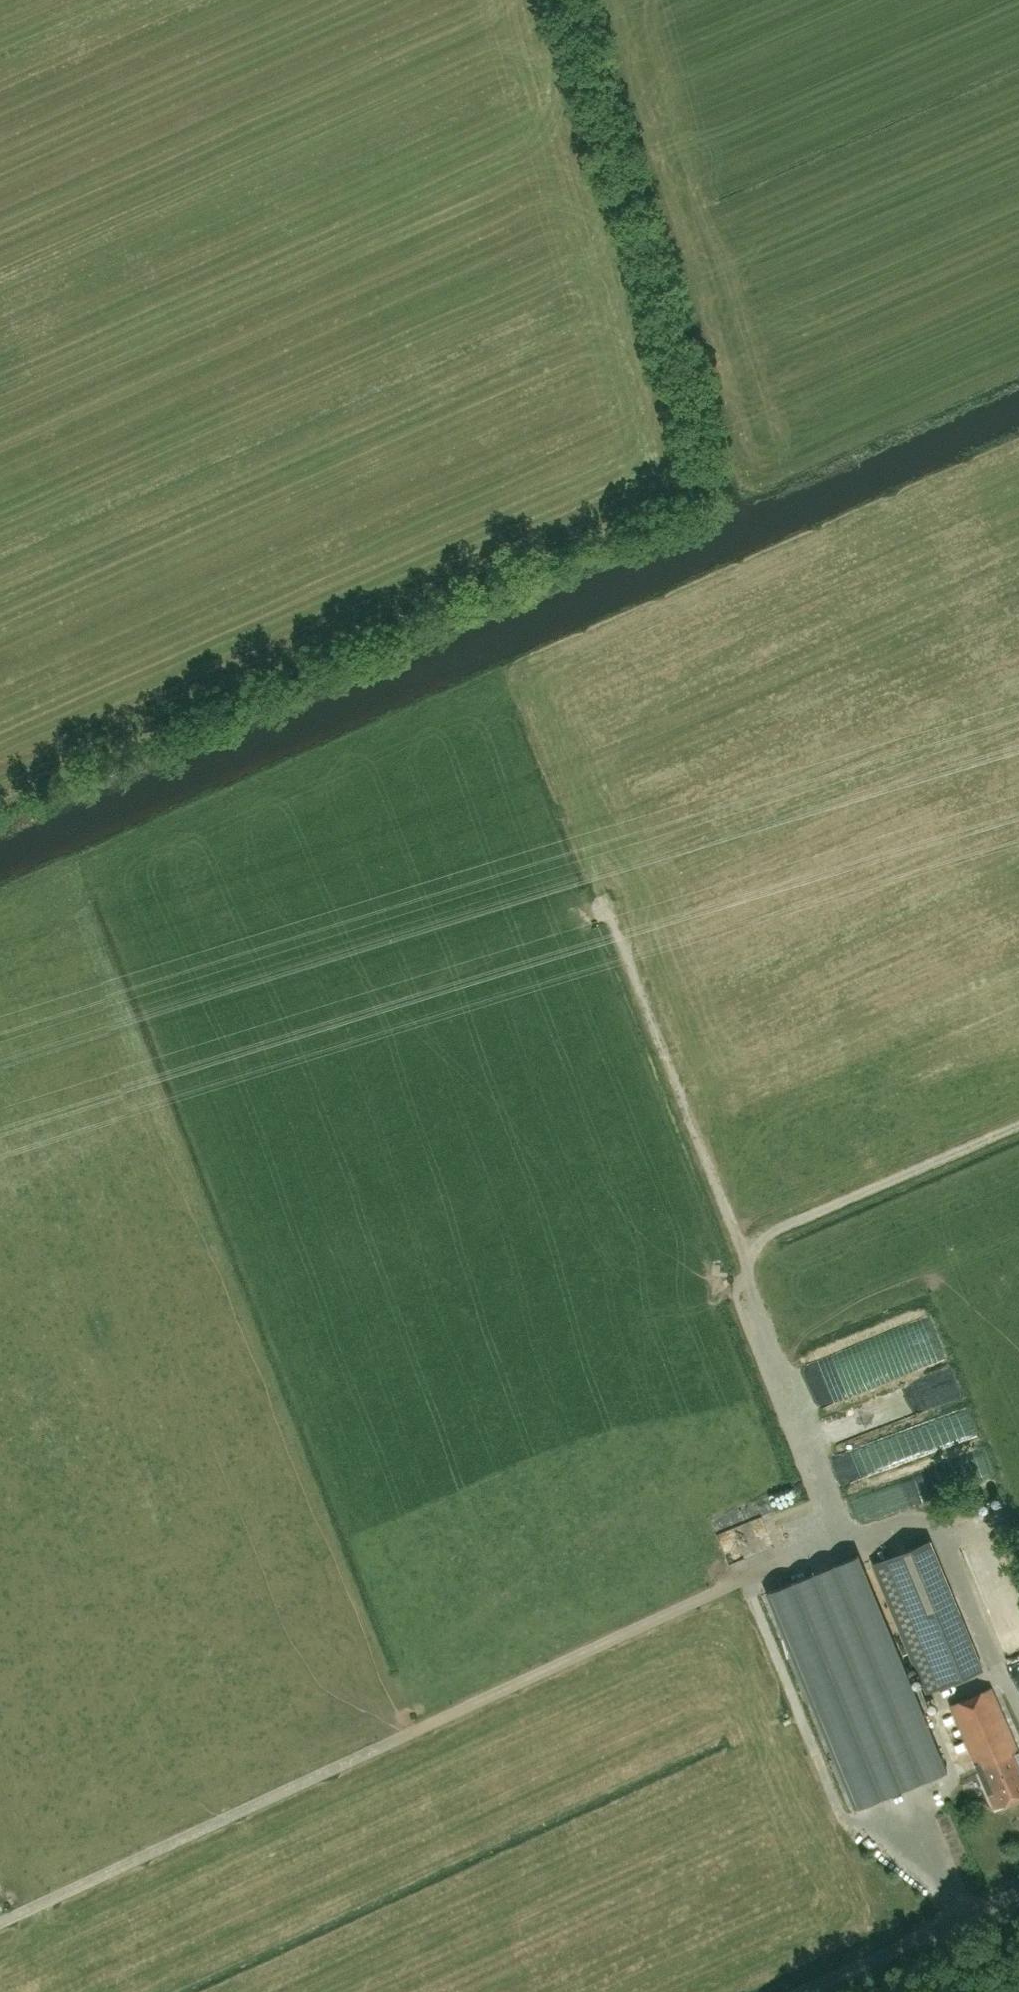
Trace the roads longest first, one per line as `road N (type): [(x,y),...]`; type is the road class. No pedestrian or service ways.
road 1 (unclassified): [(814,1991),(1018,1896)]

